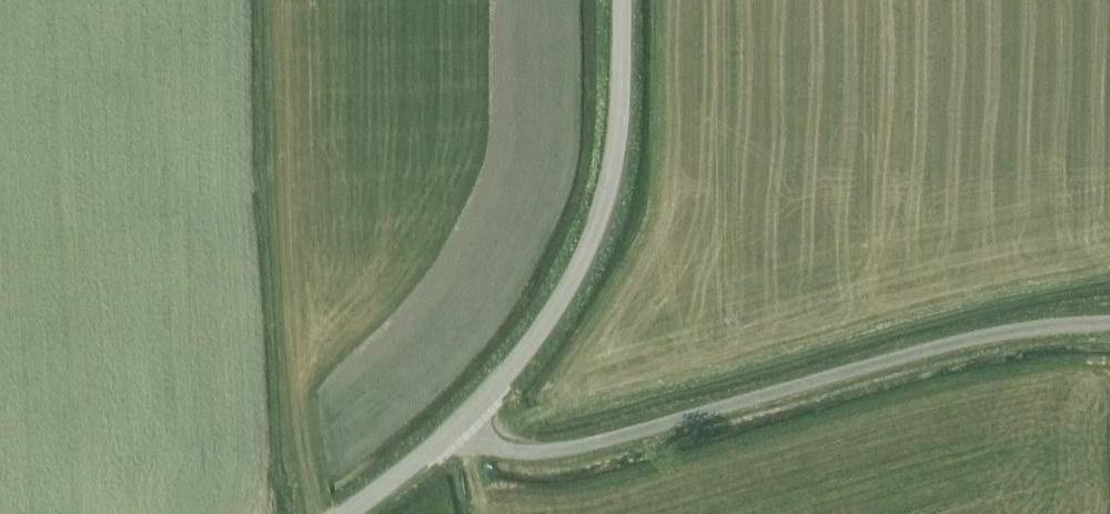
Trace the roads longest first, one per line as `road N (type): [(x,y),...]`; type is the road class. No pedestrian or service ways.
road 1 (unclassified): [(461,421),(507,447),(570,446),(949,342),(1109,321)]
road 2 (tertiary): [(461,421),(530,344),(597,225),(621,109),(622,0)]
road 3 (tertiary): [(343,513),(461,421)]

